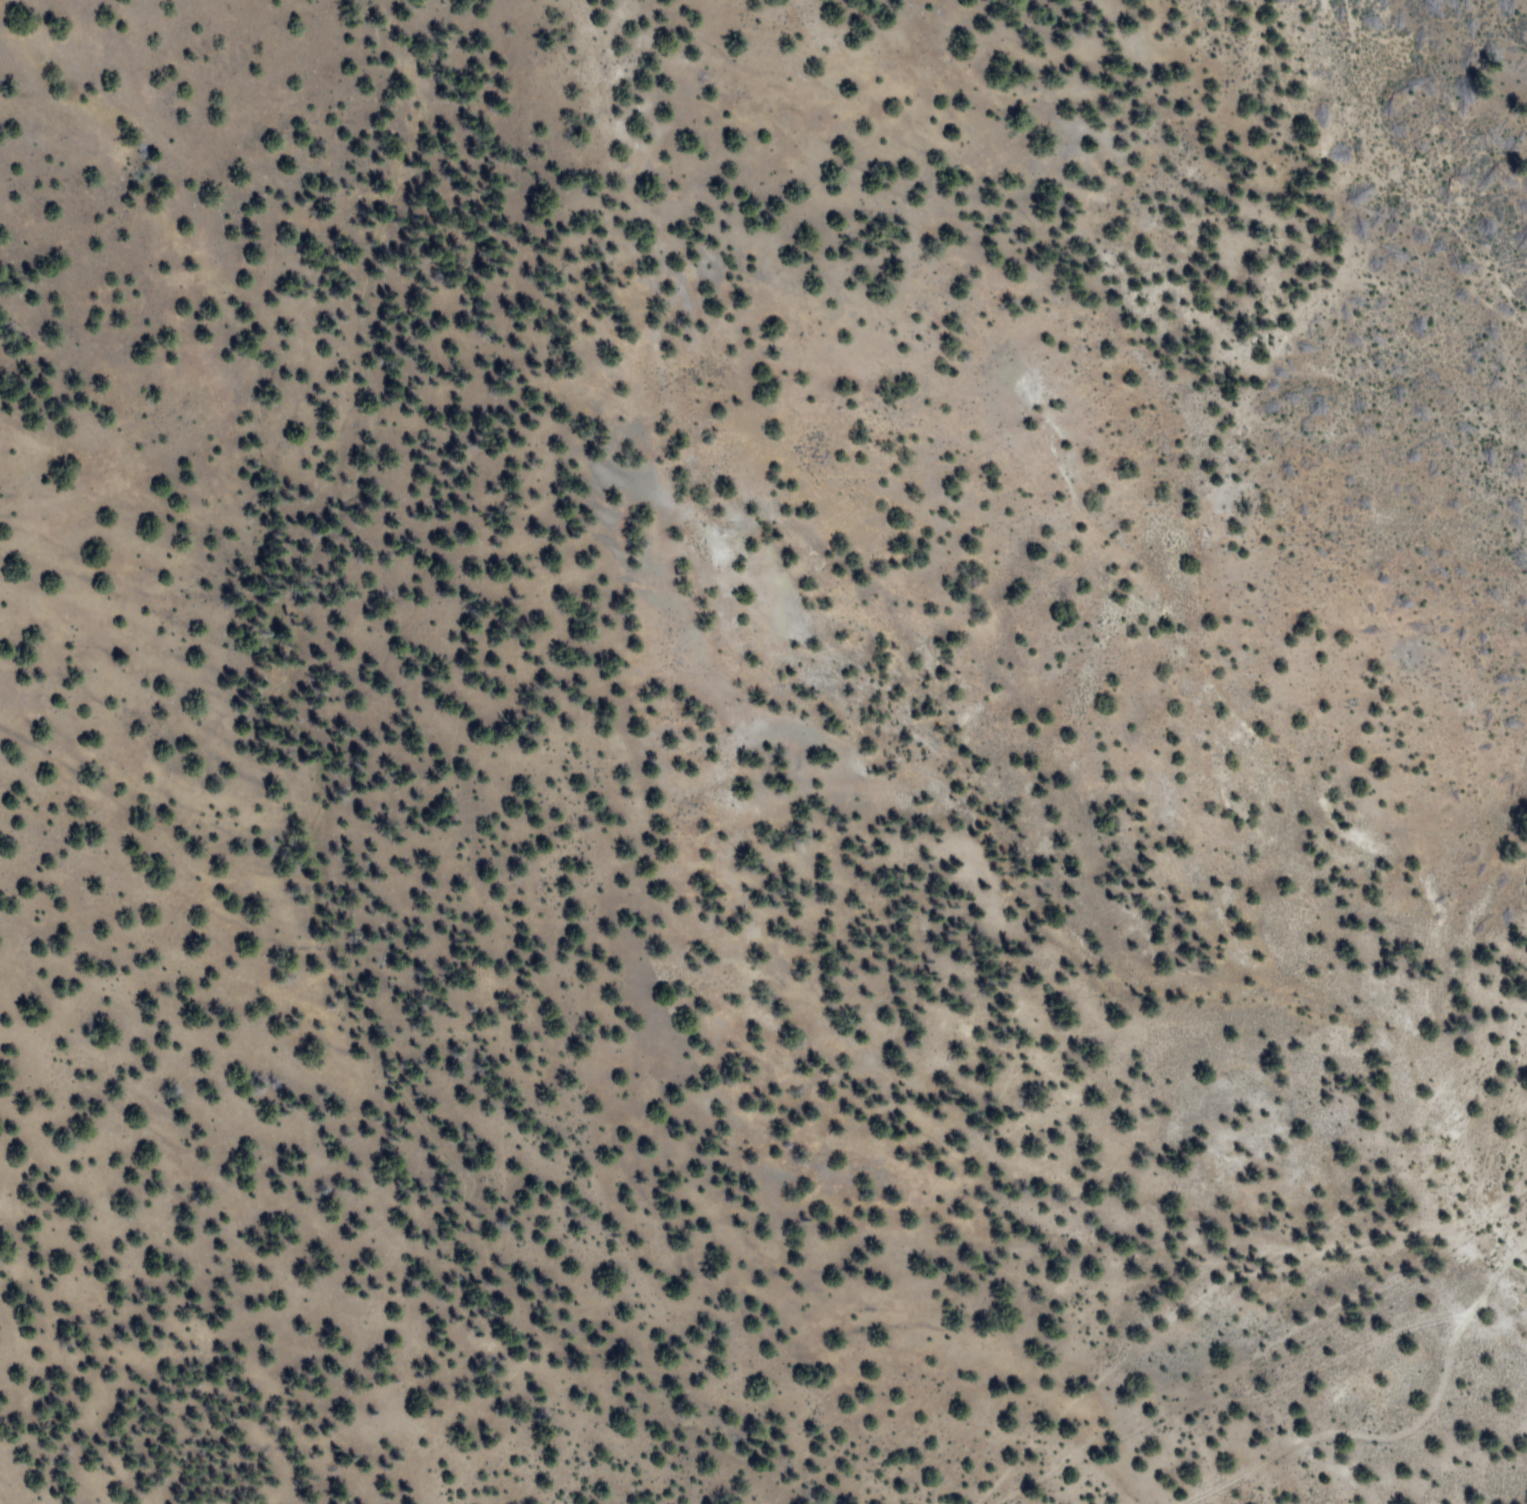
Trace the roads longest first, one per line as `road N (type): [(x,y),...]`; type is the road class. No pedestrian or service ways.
road 1 (track): [(1526,1321),(1411,1430),(1275,1503)]

